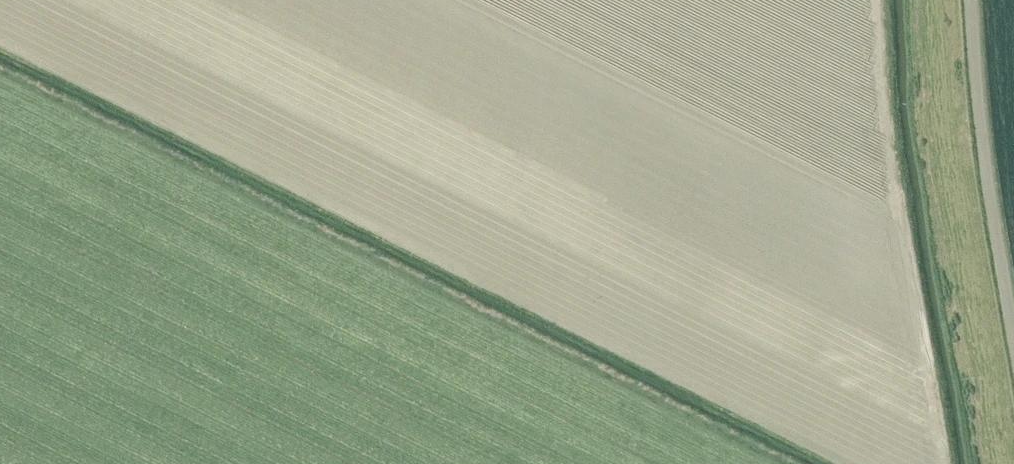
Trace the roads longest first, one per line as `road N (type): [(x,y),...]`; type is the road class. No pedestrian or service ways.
road 1 (unclassified): [(1013,333),(986,158),(973,0)]

